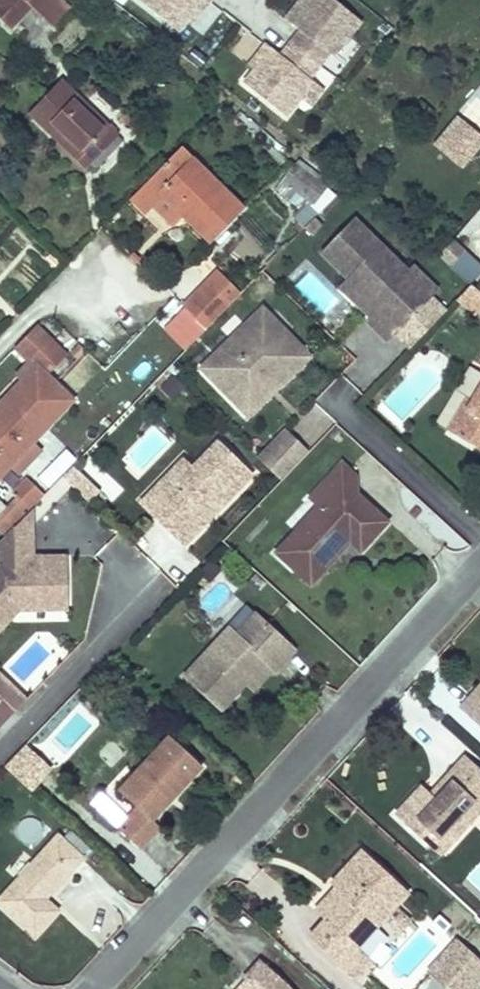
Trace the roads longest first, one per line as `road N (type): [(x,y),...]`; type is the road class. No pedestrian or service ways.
road 1 (residential): [(479,568),(100,988)]
road 2 (residential): [(0,749),(94,650),(118,592)]

